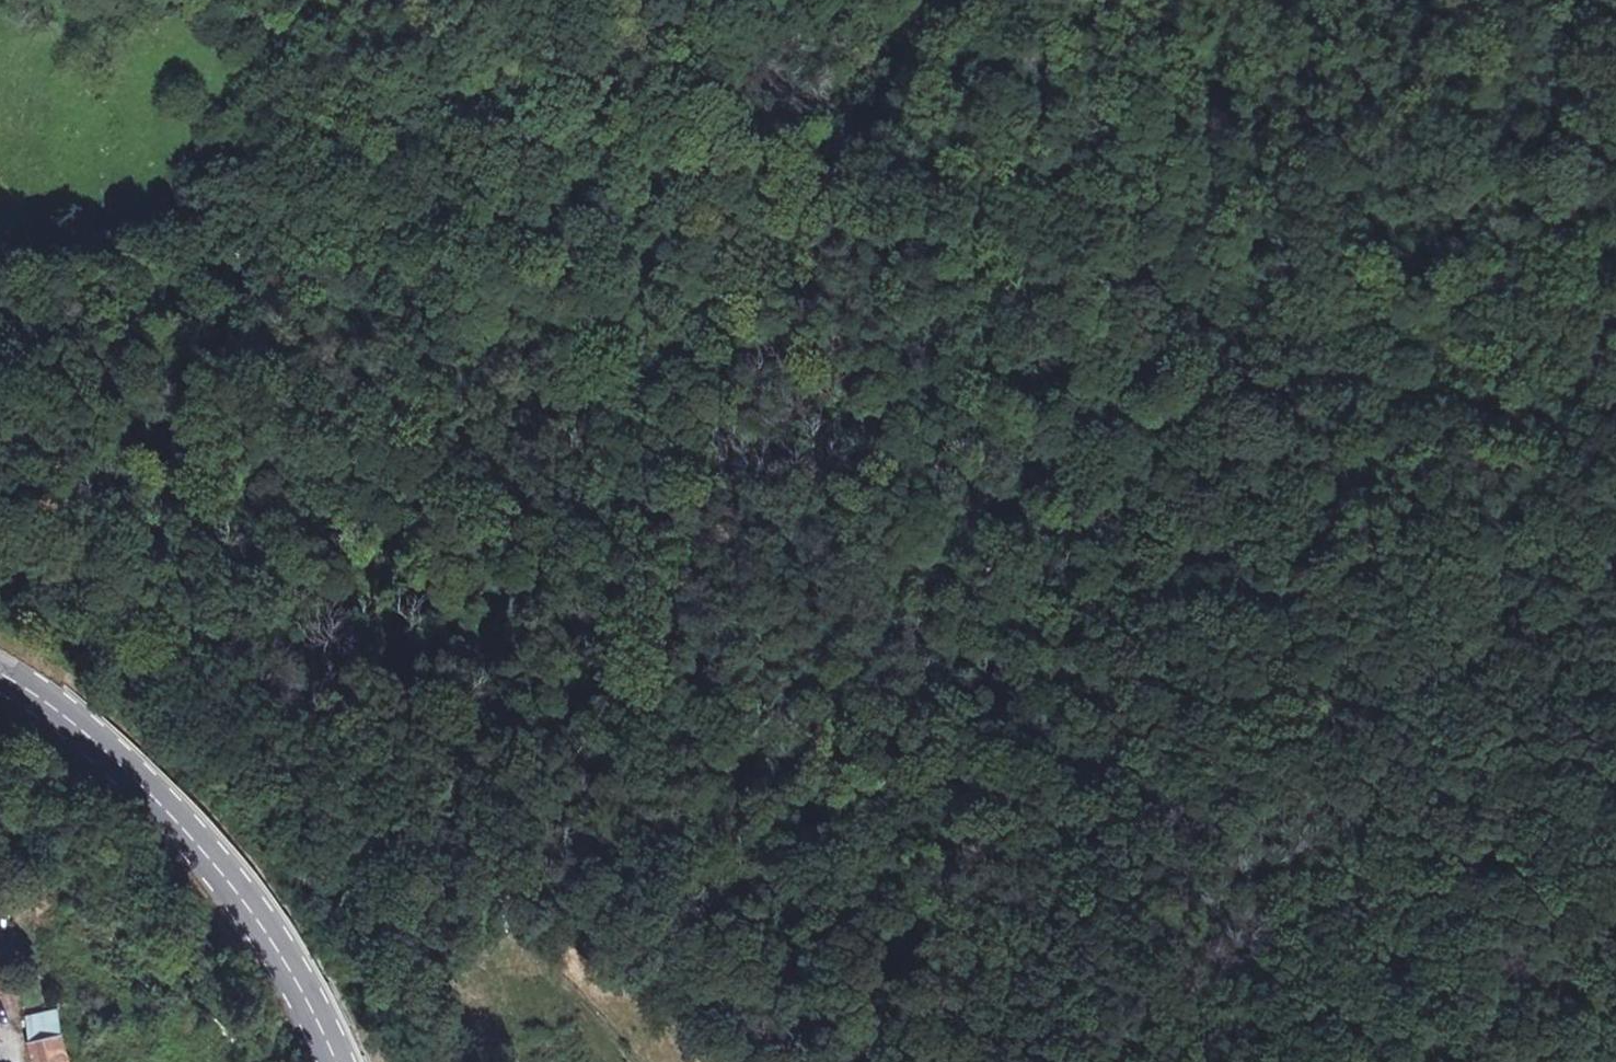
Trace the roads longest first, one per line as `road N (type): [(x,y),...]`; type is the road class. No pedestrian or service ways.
road 1 (secondary): [(345,1061),(335,1030),(258,906),(148,781),(0,671)]

